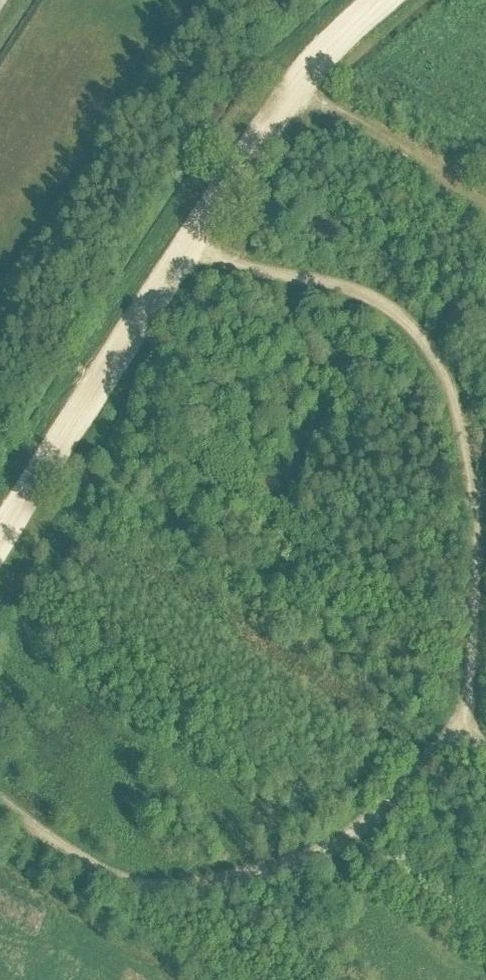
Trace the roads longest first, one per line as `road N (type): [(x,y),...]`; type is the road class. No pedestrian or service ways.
road 1 (track): [(191,246),(388,305),(423,337),(455,397),(484,558),(481,653),(462,724),(383,813),(329,847),(203,885),(123,883),(0,803)]
road 2 (track): [(0,542),(296,86),(380,0)]

